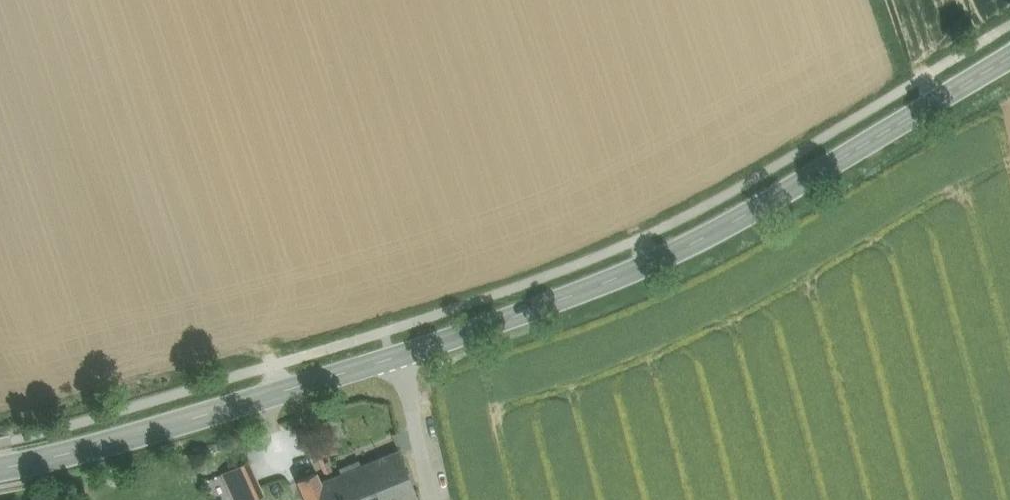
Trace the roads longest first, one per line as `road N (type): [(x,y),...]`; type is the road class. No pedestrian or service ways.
road 1 (tertiary): [(1009,57),(716,233),(568,298),(397,362),(0,466)]
road 2 (track): [(440,499),(397,362)]

